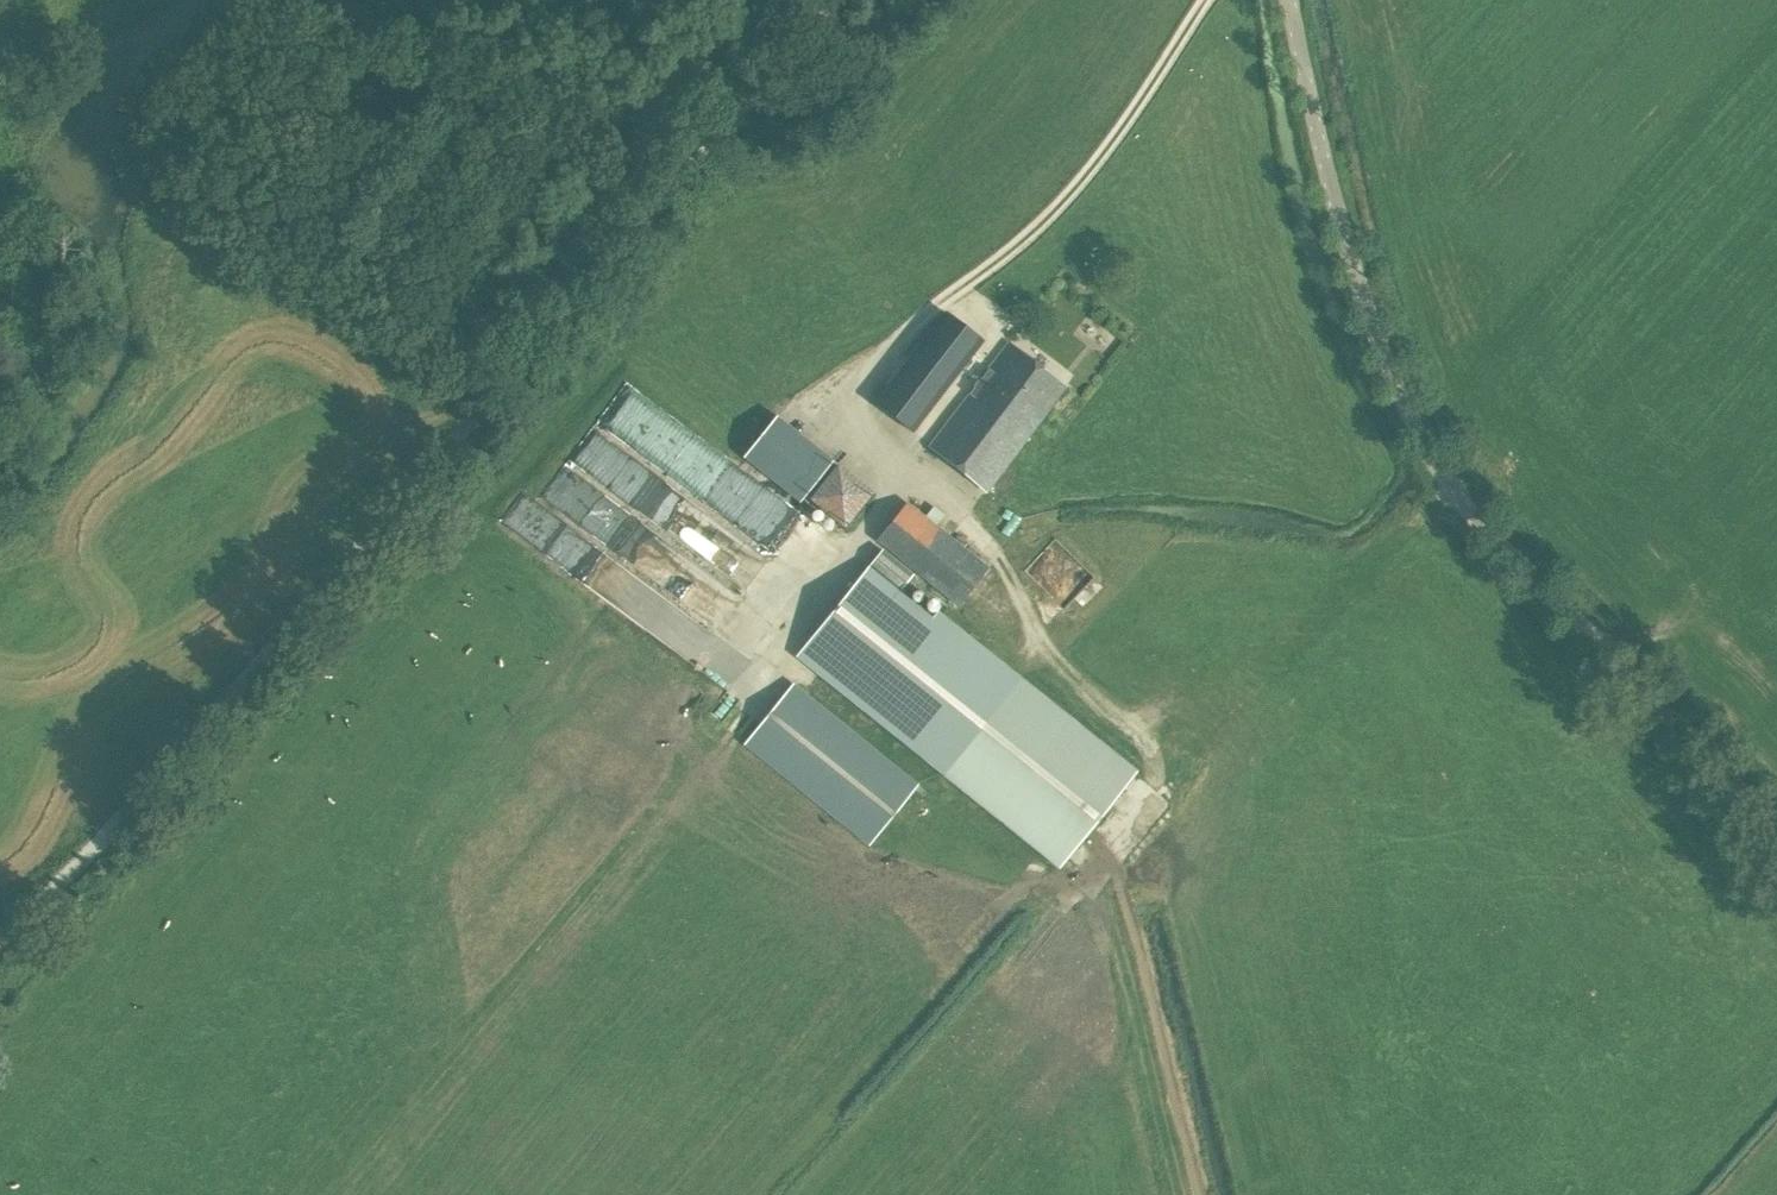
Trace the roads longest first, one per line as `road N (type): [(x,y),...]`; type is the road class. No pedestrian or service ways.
road 1 (unclassified): [(1776,824),(1532,576),(1413,436),(1373,357),(1291,0)]
road 2 (track): [(485,425),(51,924),(0,961)]
road 3 (track): [(859,0),(485,425)]

